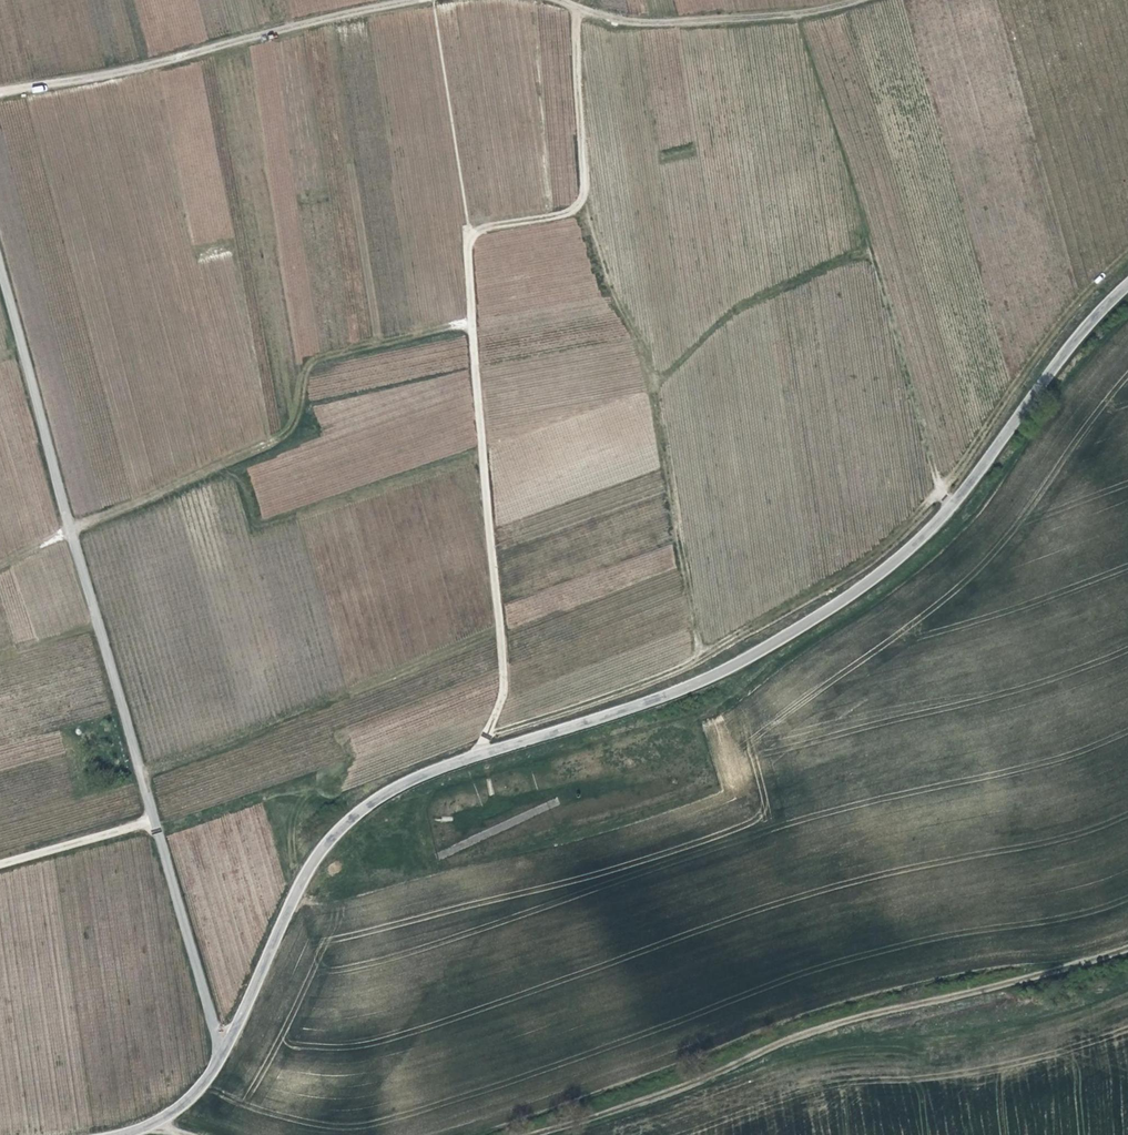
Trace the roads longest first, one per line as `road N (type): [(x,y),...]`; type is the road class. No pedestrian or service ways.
road 1 (tertiary): [(110,1134),(154,1123),(189,1096),(222,1054),(305,877),(340,828),(381,793),(477,753),(635,709),(750,657),(855,592),(953,506),(1082,330),(1127,288)]
road 2 (track): [(699,652),(853,563),(939,482),(797,12),(664,22),(577,9)]
road 3 (track): [(0,565),(289,444),(317,357),(470,325),(501,672),(477,753)]
road 4 (track): [(487,732),(644,681),(699,652),(655,376),(597,266),(578,211),(473,229),(465,245),(470,325)]
road 5 (track): [(222,1054),(0,255)]
road 6 (track): [(1127,957),(1033,994),(880,1016),(543,1134)]
road 7 (track): [(411,0),(0,91)]
road 8 (track): [(146,776),(497,630)]
road 9 (track): [(953,506),(939,482),(1069,305),(1127,253)]
road 10 (track): [(238,464),(260,530),(482,452)]
road 11 (track): [(655,376),(739,306),(872,249)]
road 12 (track): [(578,211),(587,181),(577,9),(550,0)]
road 13 (track): [(0,866),(158,821)]

